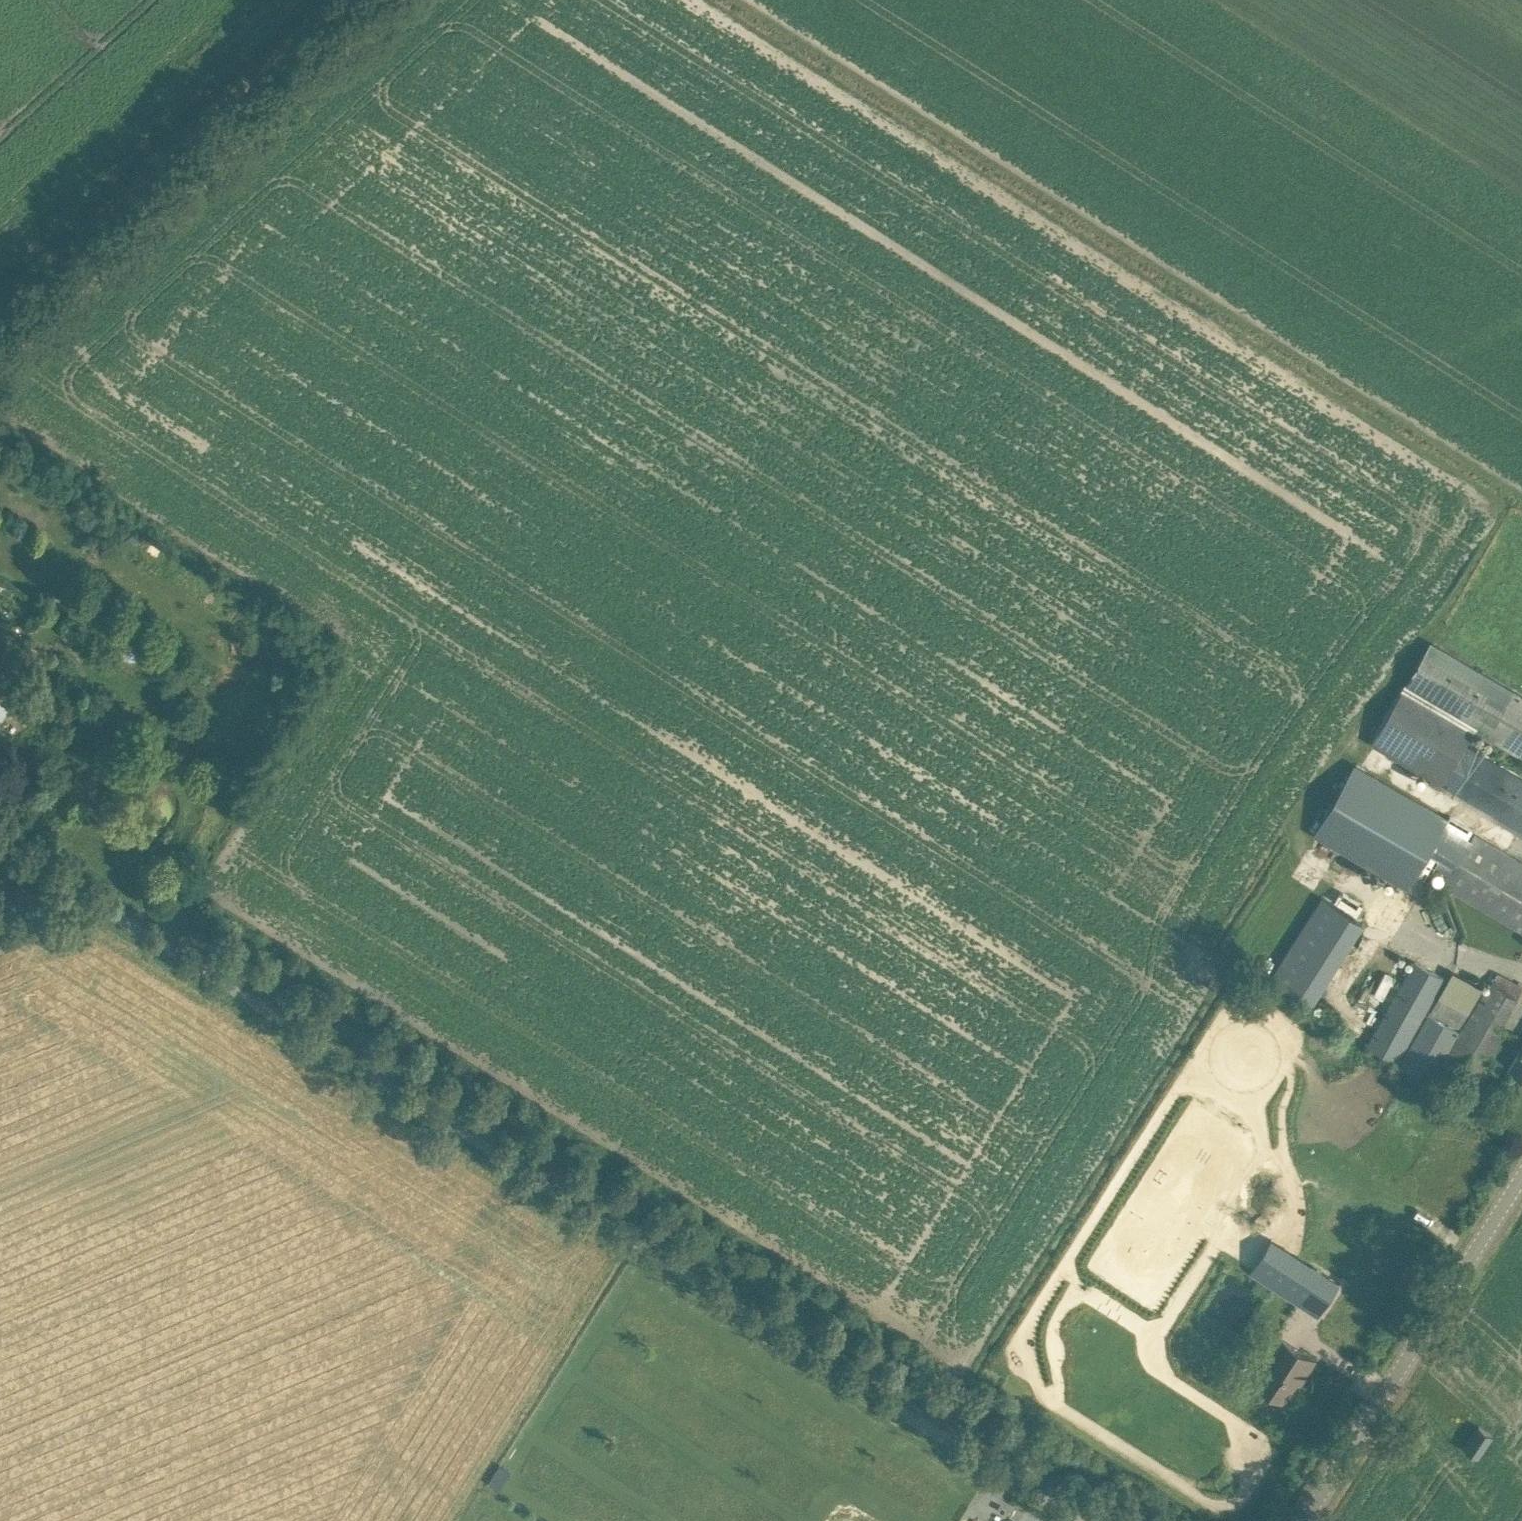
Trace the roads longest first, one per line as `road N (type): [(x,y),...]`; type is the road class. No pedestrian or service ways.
road 1 (unclassified): [(1080,1520),(0,842)]
road 2 (track): [(0,328),(347,0)]
road 3 (unclassified): [(1305,1520),(1521,1177)]

